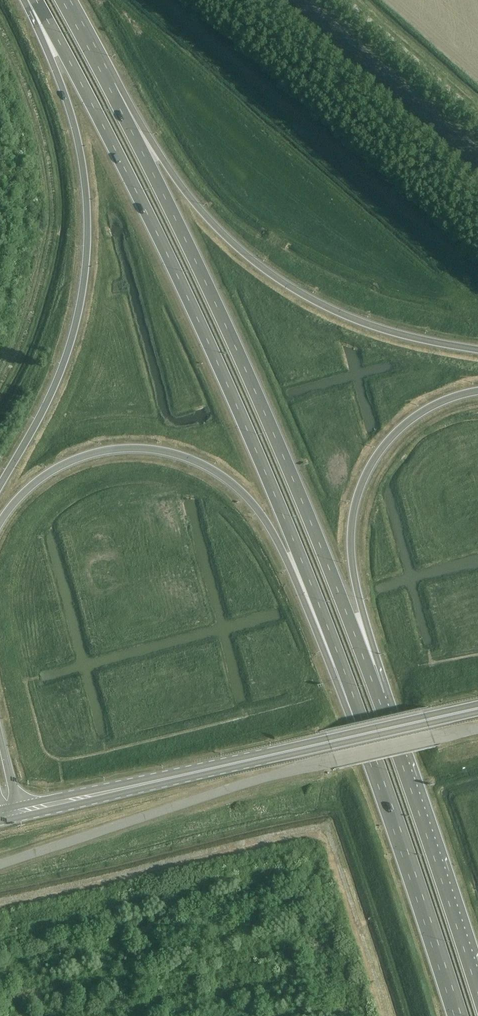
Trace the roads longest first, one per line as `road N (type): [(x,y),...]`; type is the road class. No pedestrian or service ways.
road 1 (trunk): [(36,0),(163,241),(251,435),(356,715)]
road 2 (trunk): [(379,696),(306,502),(109,80)]
road 3 (trunk): [(0,521),(54,469),(89,454),(154,449),(213,469),(266,521),(356,715)]
road 4 (trunk): [(32,0),(82,152),(89,233),(75,337),(0,487)]
road 5 (unclassified): [(0,864),(269,777),(477,728)]
road 6 (trunk): [(477,350),(368,326),(277,280),(201,212),(109,80)]
road 7 (trunk): [(18,812),(477,708)]
road 8 (trunk): [(379,696),(352,567),(356,495),(404,424),(434,405),(477,391)]
road 9 (trunk): [(356,715),(458,1015)]
road 10 (trunk): [(477,995),(379,696)]
road 11 (secondary): [(477,148),(313,0)]
road 12 (unclassified): [(477,115),(349,0)]

